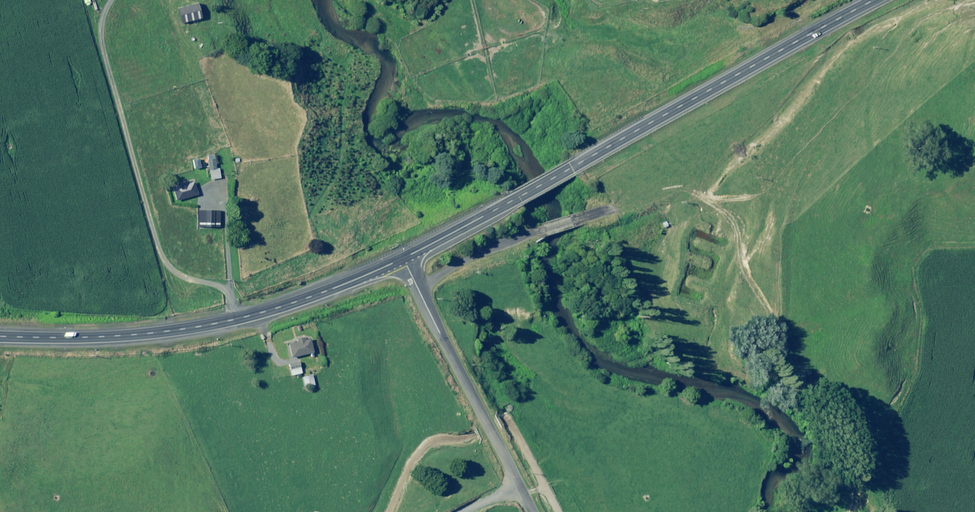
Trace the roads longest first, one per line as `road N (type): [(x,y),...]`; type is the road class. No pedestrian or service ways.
road 1 (trunk): [(403,259),(875,0)]
road 2 (trunk): [(0,336),(133,335),(232,321),(403,259)]
road 3 (unclassified): [(403,259),(533,511)]

